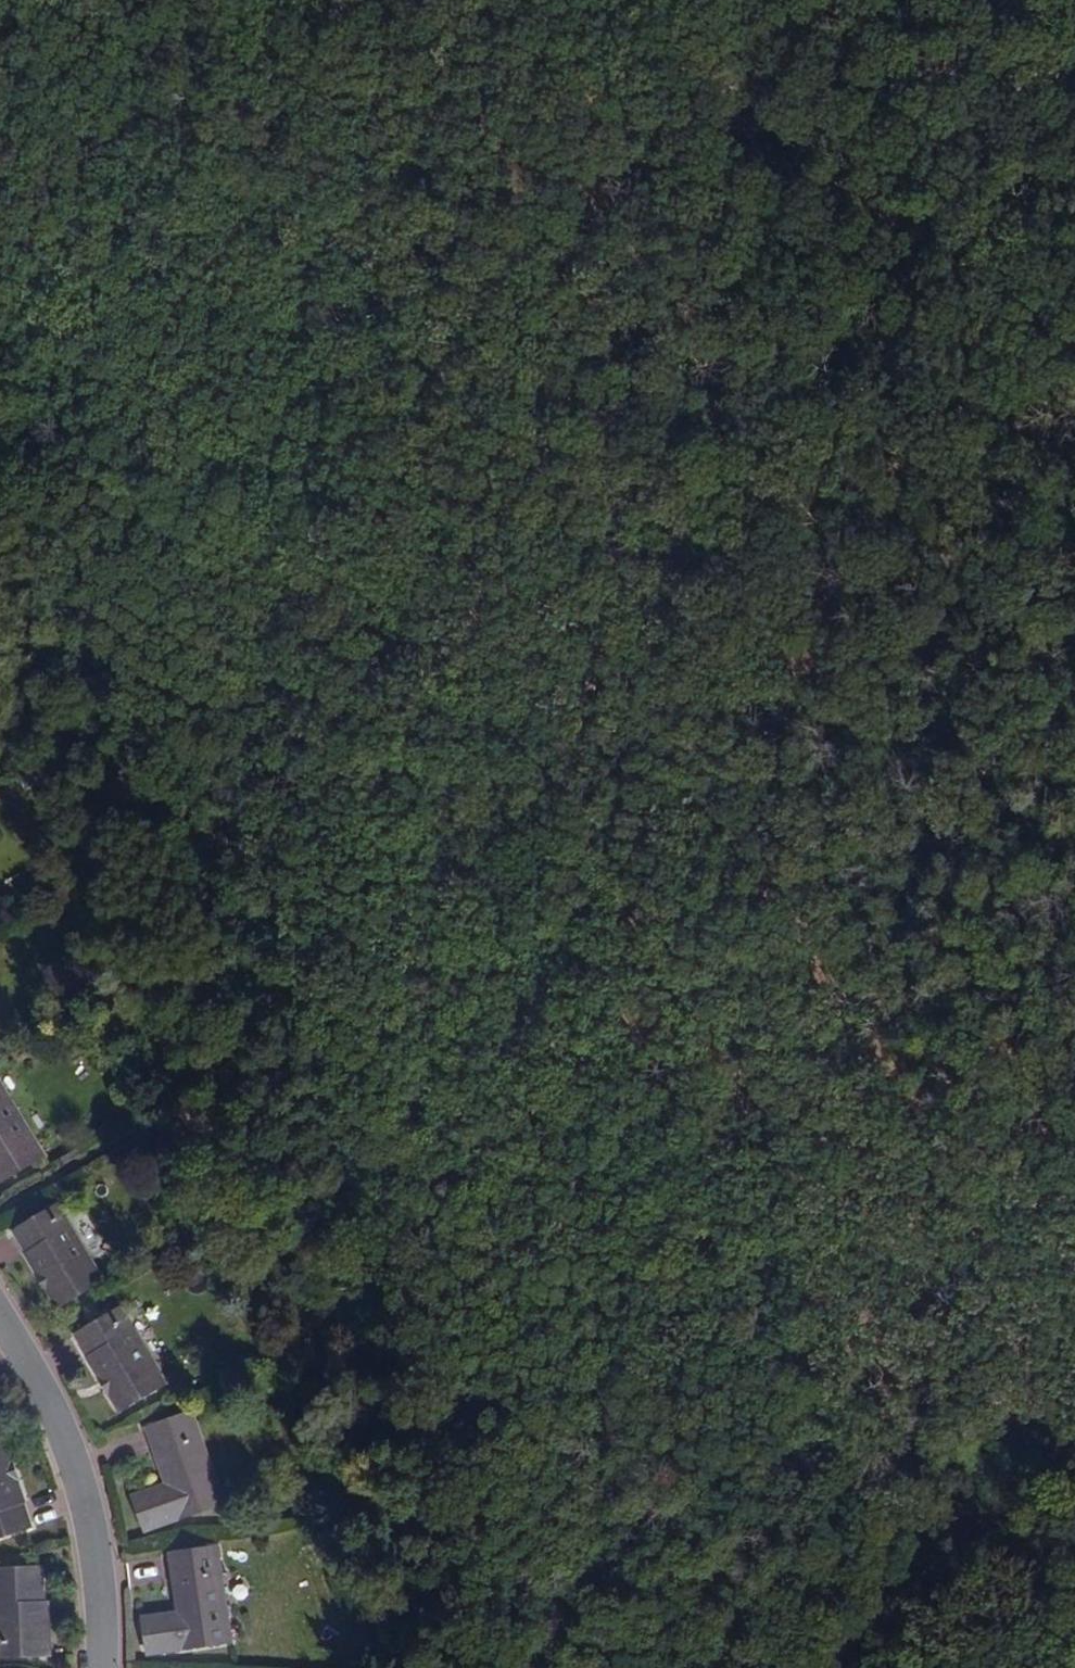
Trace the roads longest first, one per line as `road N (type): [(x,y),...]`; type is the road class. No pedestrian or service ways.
road 1 (track): [(0,450),(35,528),(105,649),(191,852),(330,1132),(368,1232),(406,1403),(501,1667)]
road 2 (residential): [(0,1333),(56,1426),(99,1637),(96,1667)]

